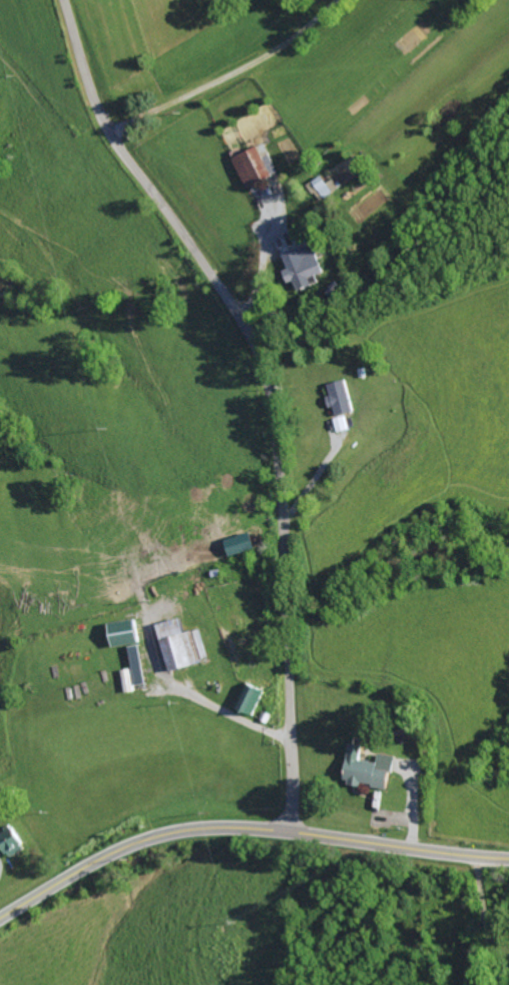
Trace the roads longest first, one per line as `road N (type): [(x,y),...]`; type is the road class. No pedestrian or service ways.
road 1 (residential): [(291,835),(283,524),(268,394),(224,299),(116,146),(62,0)]
road 2 (secondary): [(0,921),(124,851),(204,831),(508,860)]

